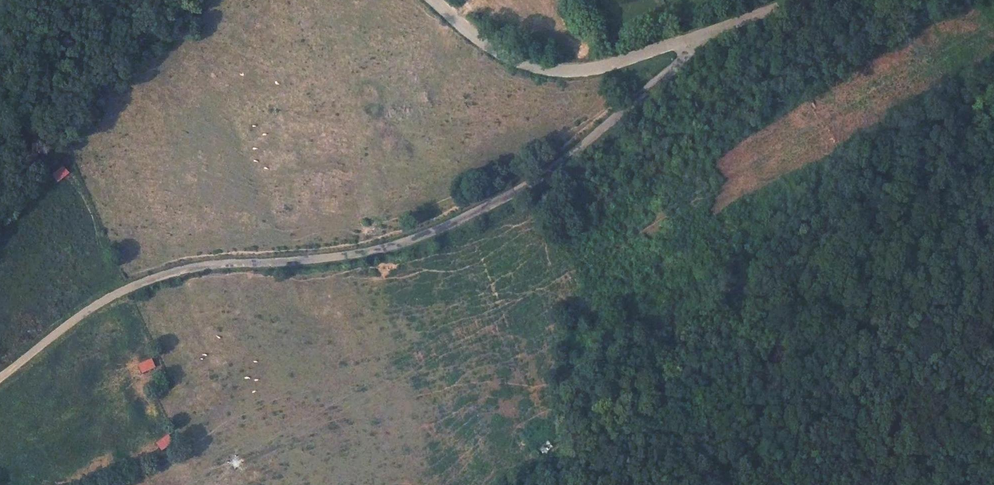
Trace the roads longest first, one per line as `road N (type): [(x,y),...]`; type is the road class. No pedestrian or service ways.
road 1 (unclassified): [(0,376),(78,315),(145,278),(198,264),(376,248),(490,205),(580,145),(692,37)]
road 2 (tertiary): [(692,37),(628,61),(562,72),(501,54),(436,0)]
road 3 (track): [(0,195),(49,112),(163,0)]

